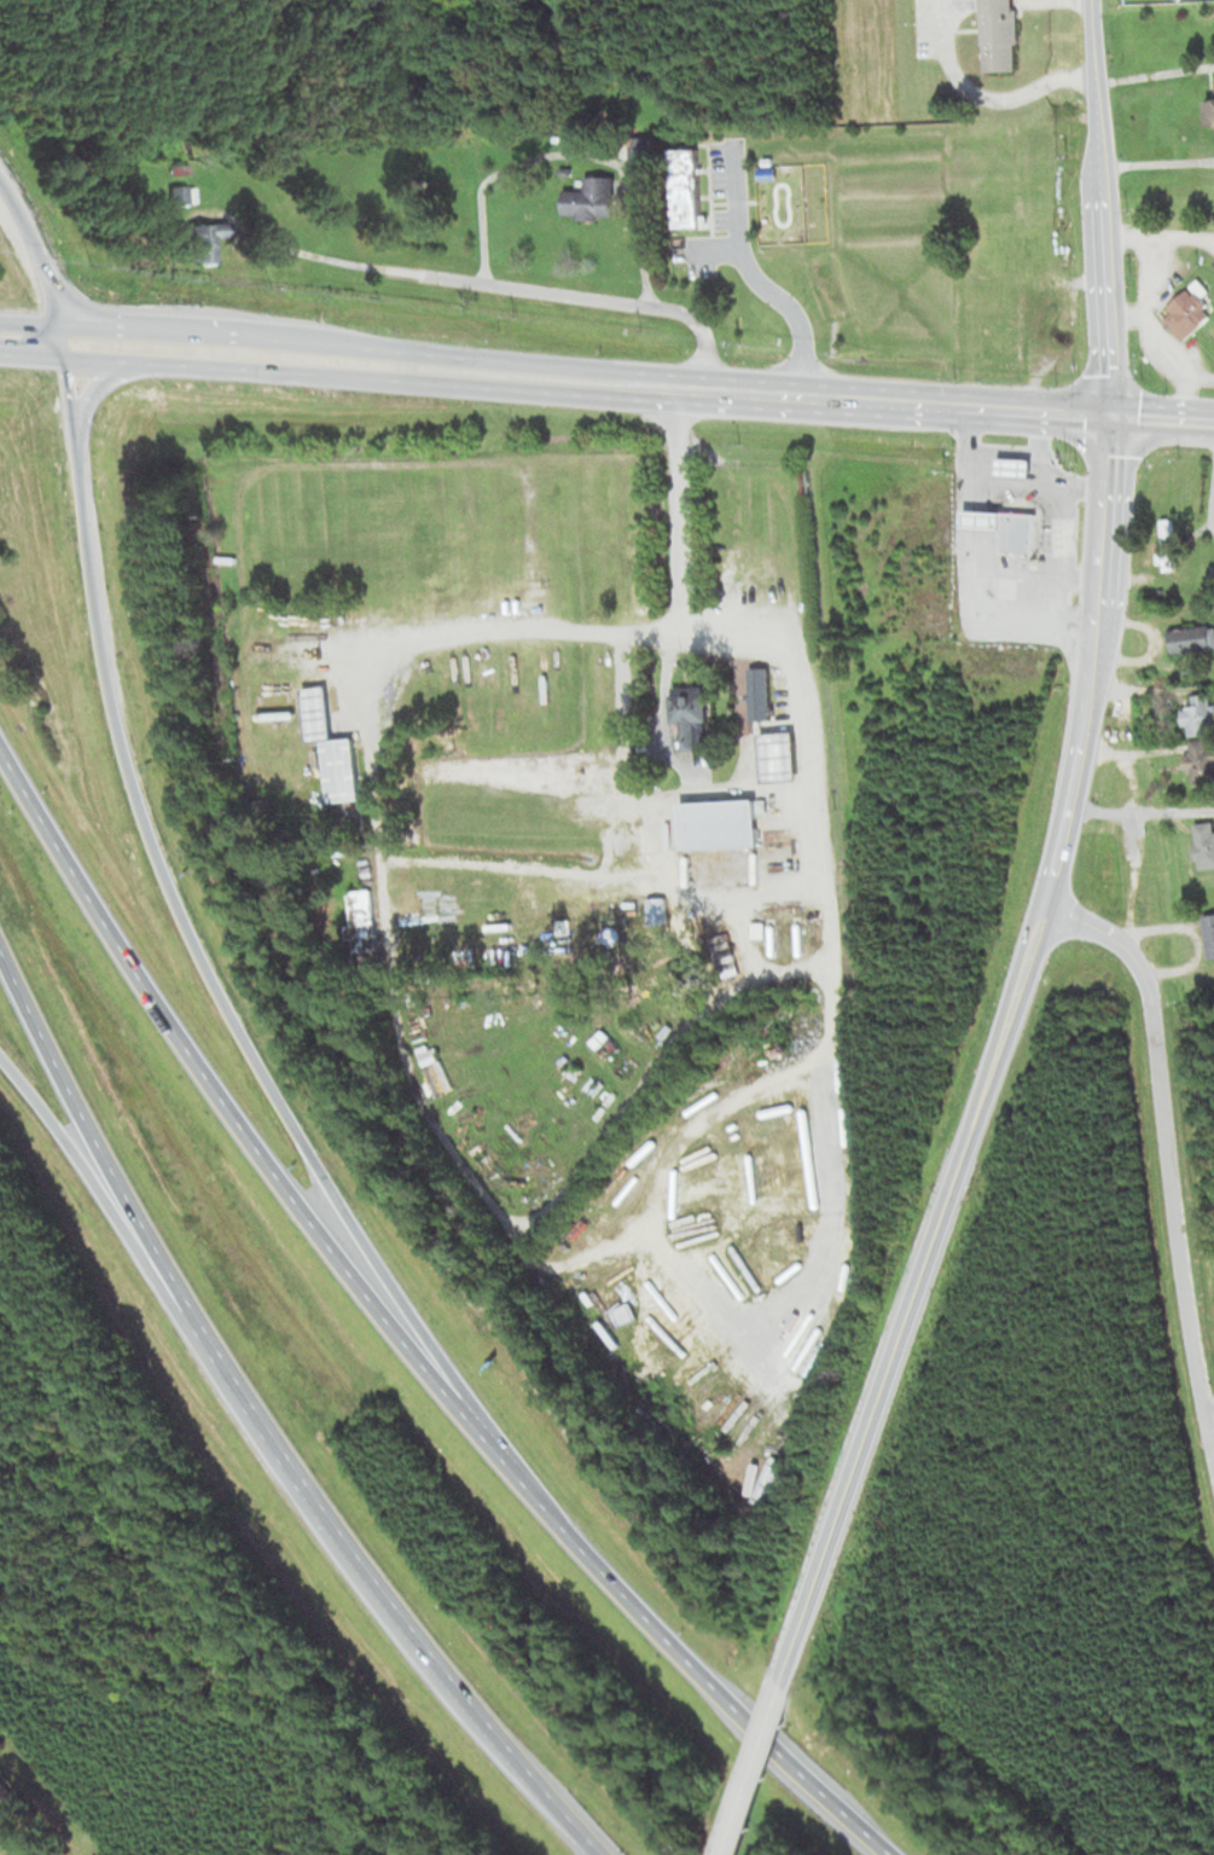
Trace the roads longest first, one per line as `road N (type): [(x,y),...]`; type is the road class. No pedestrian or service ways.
road 1 (motorway): [(499,1451),(214,995),(145,834),(100,653),(72,358)]
road 2 (motorway): [(499,1451),(263,1163),(108,935),(0,752)]
road 3 (secondary): [(785,1685),(1047,904)]
road 4 (motorway): [(207,1345),(300,1489),(416,1641),(604,1854)]
road 5 (primary): [(623,386),(0,322)]
road 6 (residential): [(1213,1460),(1180,1277),(1144,976),(1119,940),(1047,904)]
road 7 (motorway): [(888,1854),(654,1630),(499,1451)]
road 8 (primary): [(72,358),(623,386)]
road 9 (secondary): [(1047,904),(1096,621),(1105,413)]
road 10 (primary): [(623,386),(1105,413)]
road 11 (motorway): [(0,951),(72,1106),(207,1345)]
road 12 (residential): [(1105,413),(1115,372),(1089,0)]
road 13 (residential): [(384,267),(676,309),(699,326),(703,389)]
road 14 (motorway): [(0,1058),(207,1345)]
road 15 (motorway): [(72,358),(51,278),(0,174)]
road 16 (secondary): [(728,1854),(785,1685)]
road 17 (residential): [(1069,807),(1213,809)]

